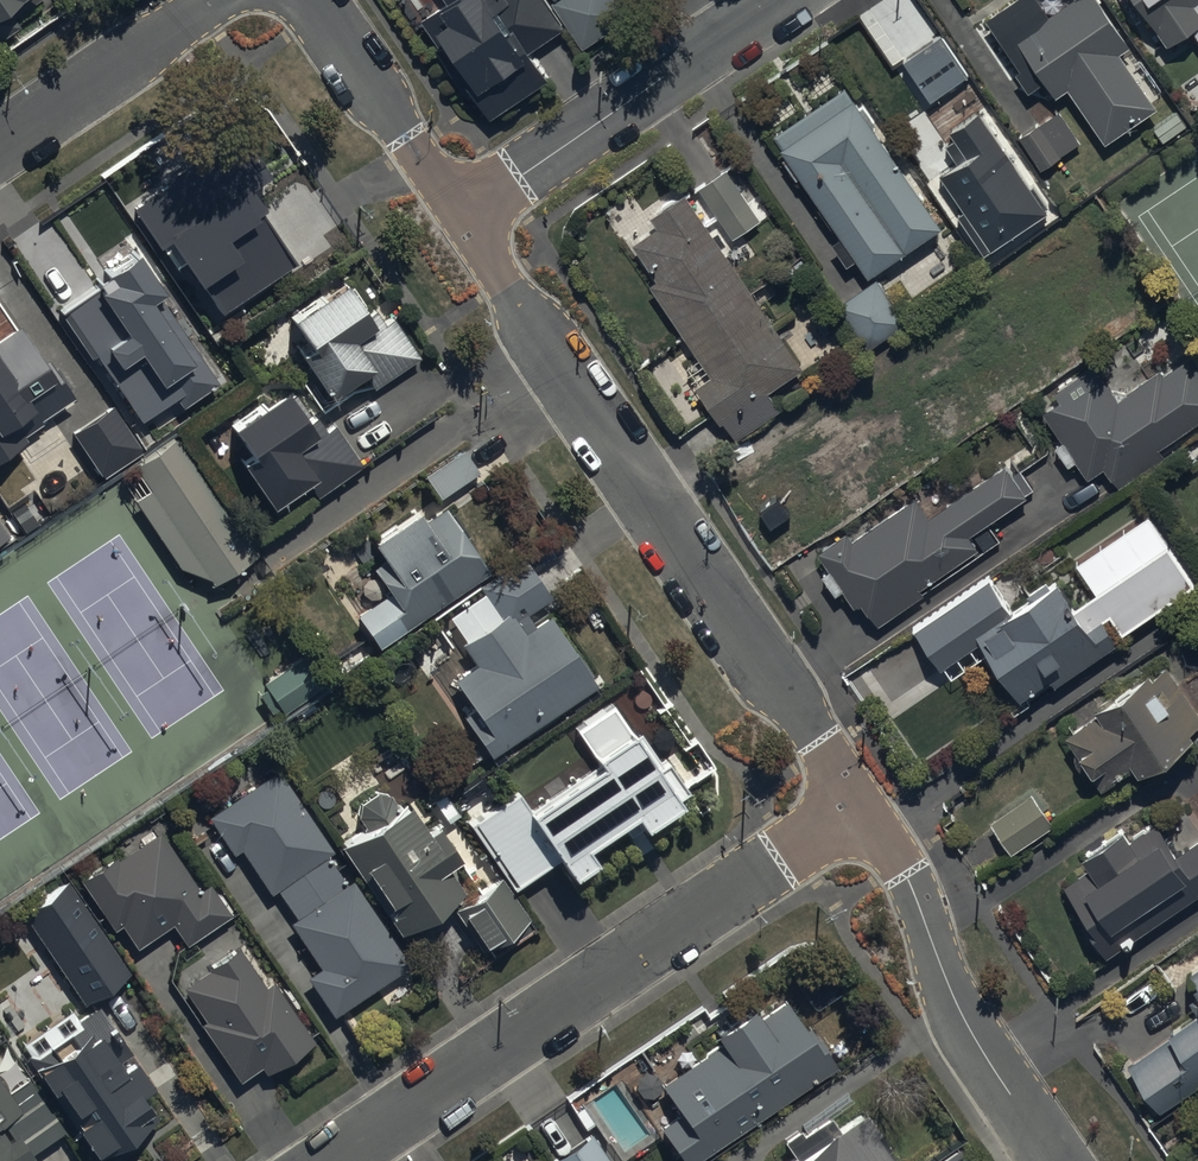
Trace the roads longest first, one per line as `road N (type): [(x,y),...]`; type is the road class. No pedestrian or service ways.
road 1 (residential): [(461,217),(858,805)]
road 2 (residential): [(343,1160),(858,805)]
road 3 (residential): [(858,805),(905,871),(955,1002),(1054,1160)]
road 4 (residential): [(461,217),(781,0)]
road 5 (residential): [(311,0),(461,217)]
road 6 (residential): [(0,145),(213,0)]

